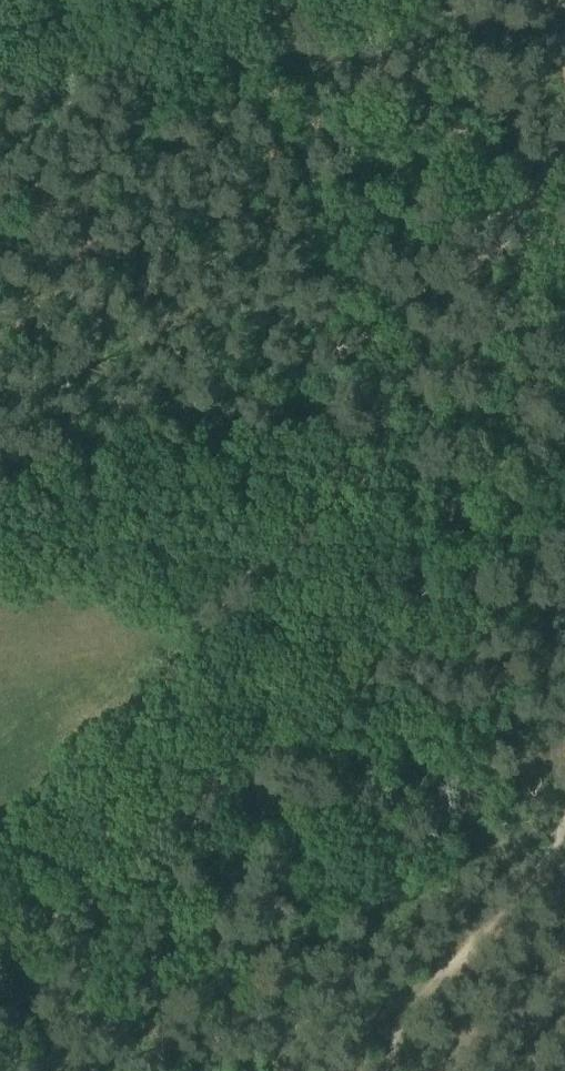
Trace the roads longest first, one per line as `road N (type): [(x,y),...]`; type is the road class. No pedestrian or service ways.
road 1 (track): [(564,133),(441,334),(377,394),(273,557),(250,605),(268,715),(226,780),(0,969)]
road 2 (track): [(564,828),(540,870),(404,1015),(386,1070)]

